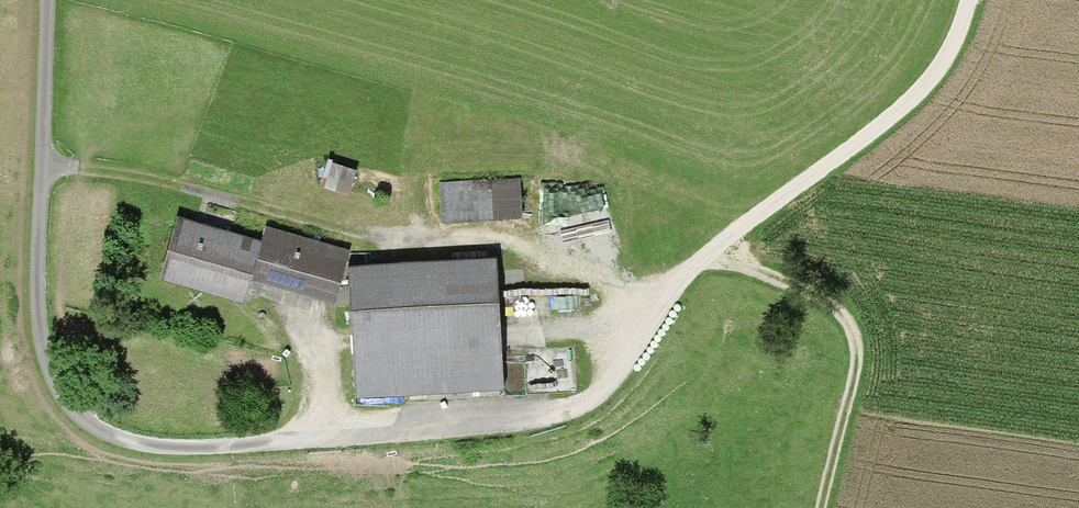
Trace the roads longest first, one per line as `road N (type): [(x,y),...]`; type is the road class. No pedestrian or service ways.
road 1 (track): [(974,0),(953,57),(922,90),(671,294),(594,407),(555,420),(234,453)]
road 2 (track): [(823,507),(858,370),(856,332),(830,304),(717,253)]

